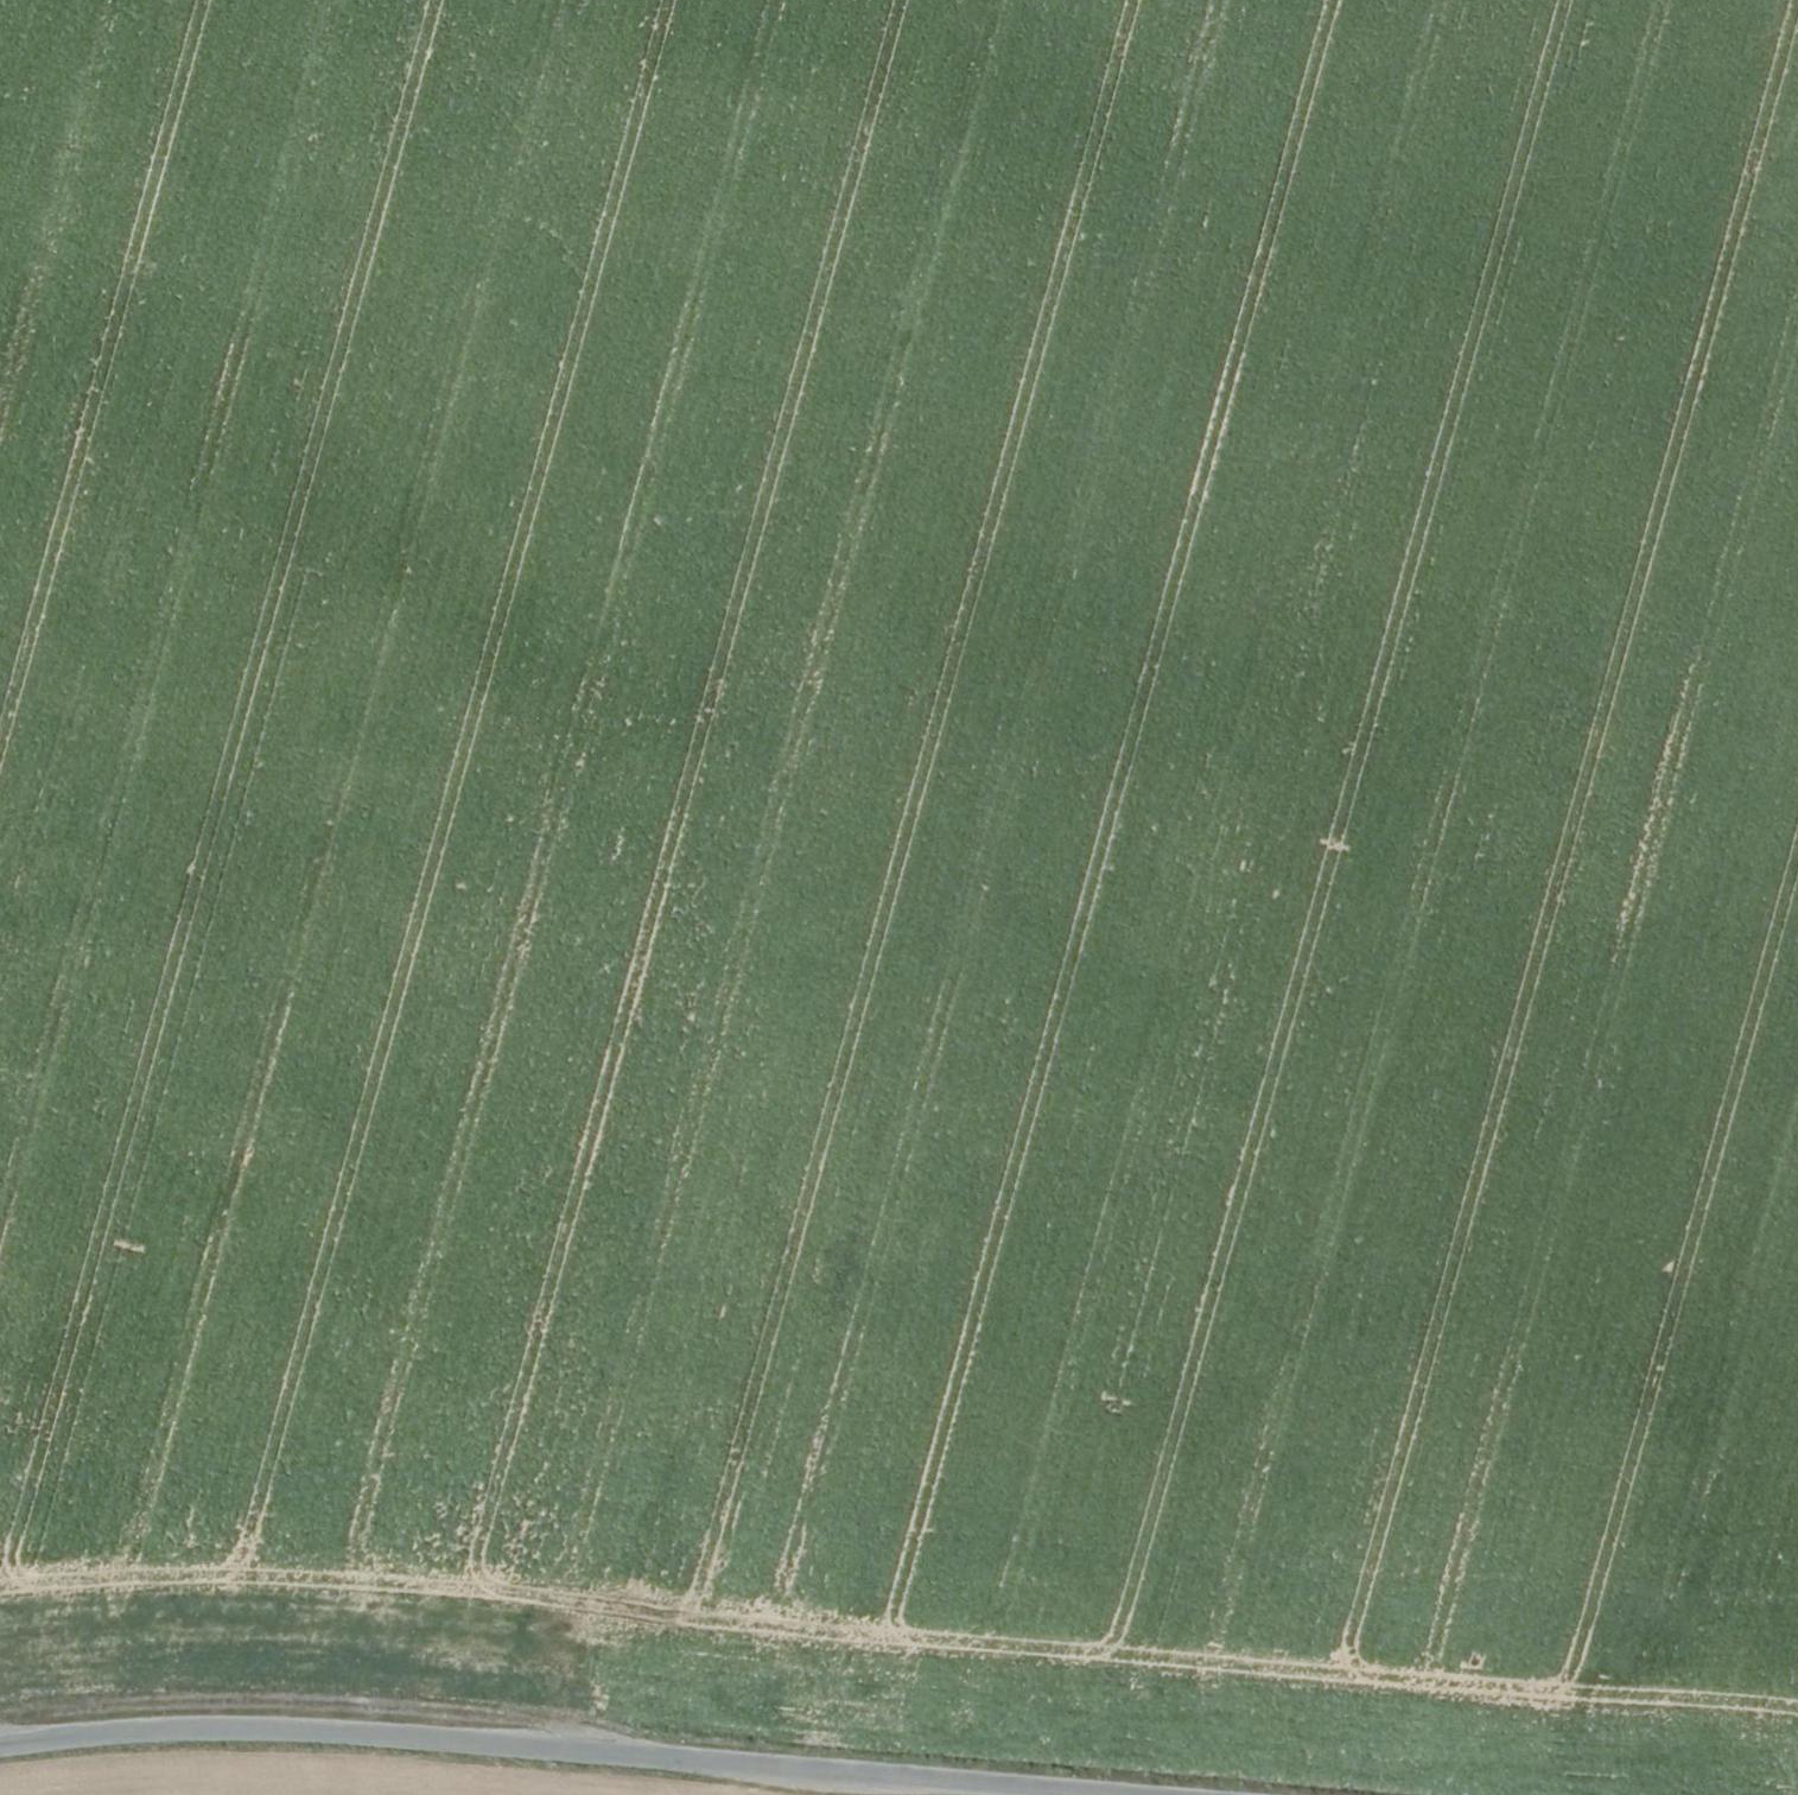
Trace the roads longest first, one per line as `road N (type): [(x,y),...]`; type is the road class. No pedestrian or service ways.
road 1 (unclassified): [(1135,1794),(191,1725),(0,1748)]

